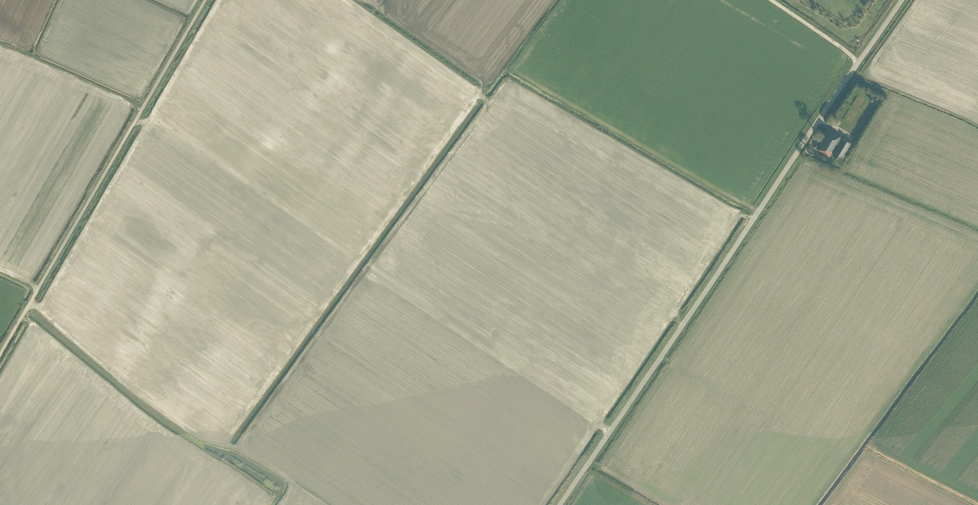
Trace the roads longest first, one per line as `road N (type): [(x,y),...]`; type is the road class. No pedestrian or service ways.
road 1 (tertiary): [(561,504),(902,0)]
road 2 (unclassified): [(0,355),(206,0)]
road 3 (track): [(30,303),(172,425),(221,452),(236,449),(288,481),(280,504)]

